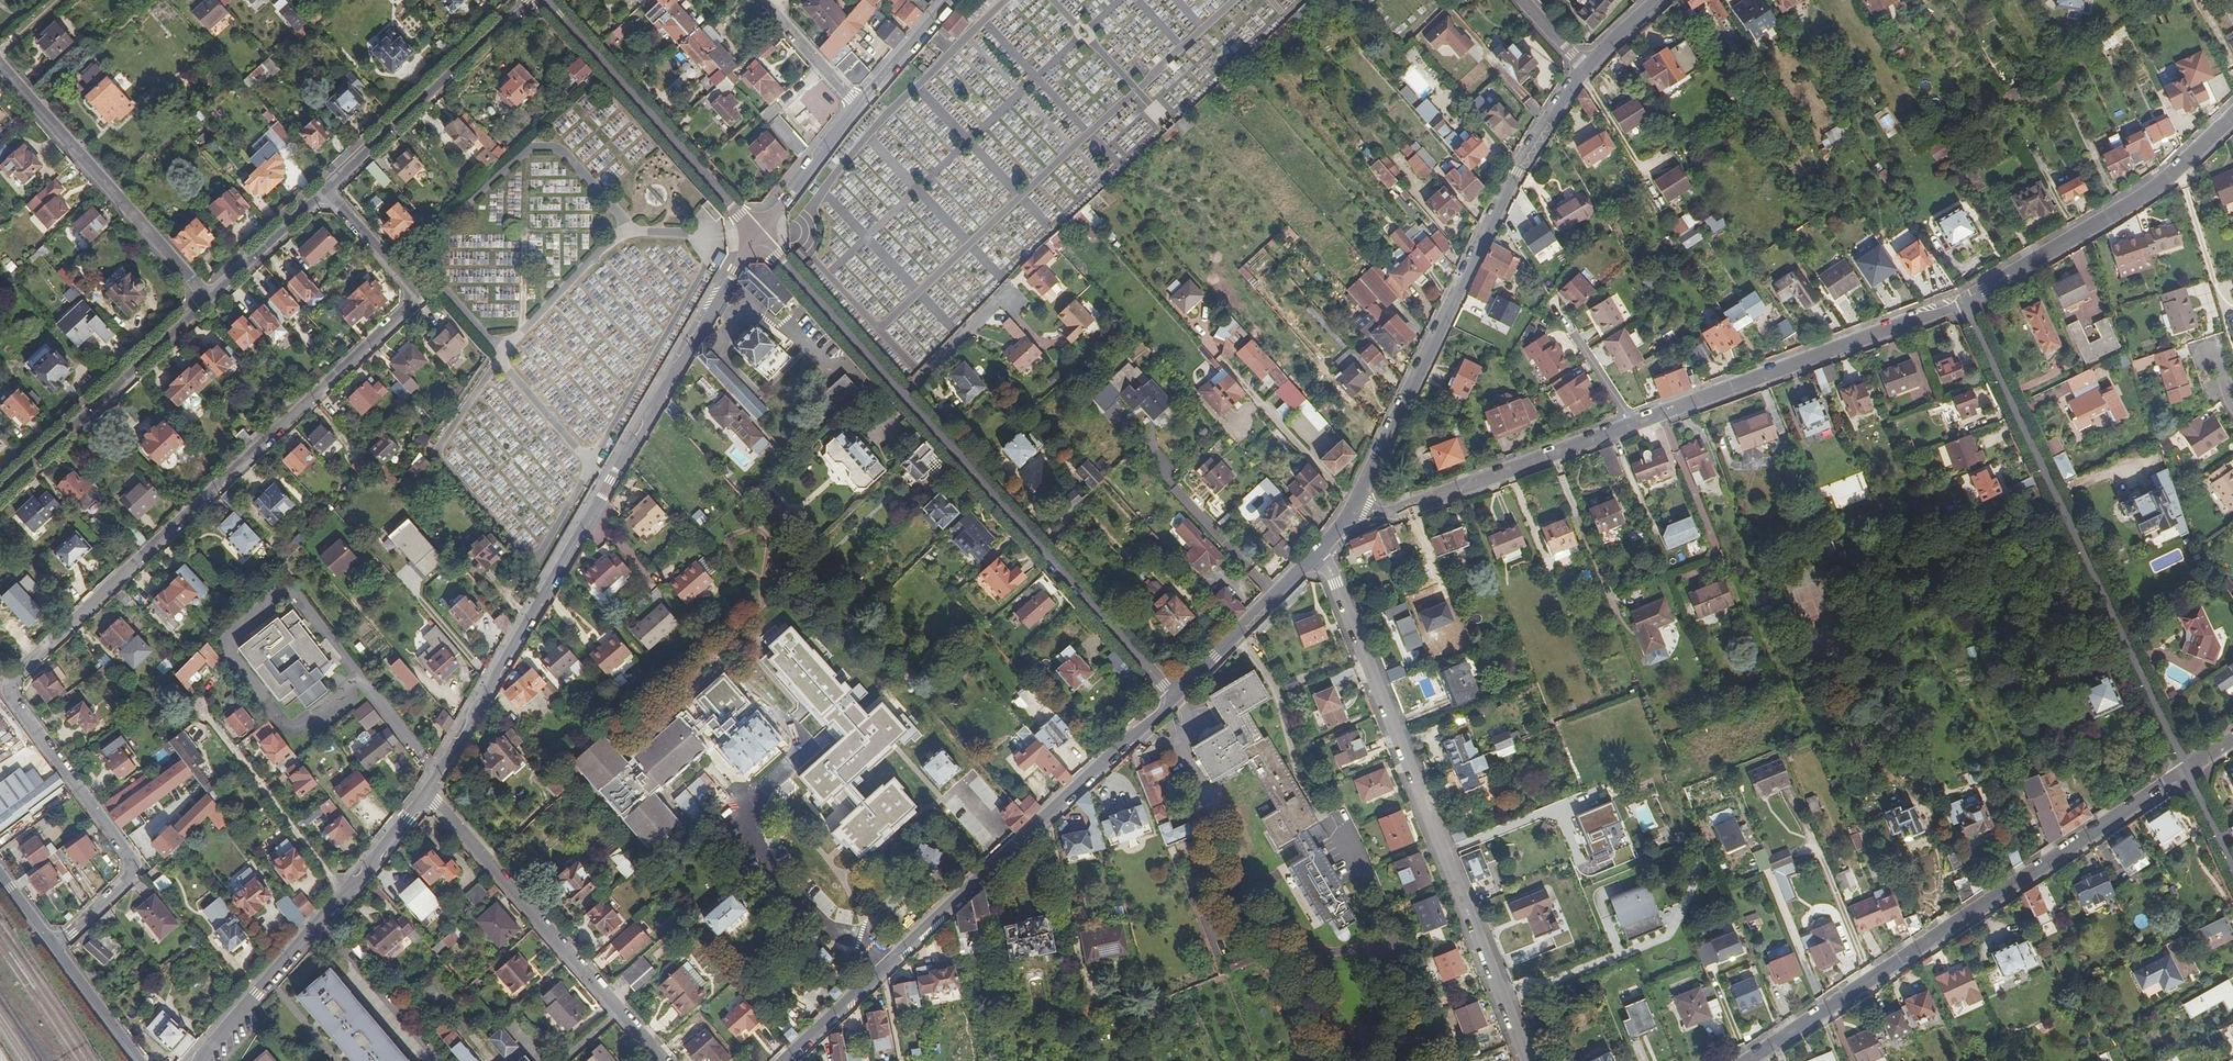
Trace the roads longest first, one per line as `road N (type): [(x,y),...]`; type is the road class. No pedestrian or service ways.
road 1 (residential): [(54,945),(133,868),(13,705),(11,679),(405,310),(406,284),(321,189)]
road 2 (tertiary): [(756,235),(426,794)]
road 3 (residential): [(1355,505),(1409,507),(1965,303)]
road 4 (residential): [(756,235),(1175,698)]
road 5 (residential): [(1319,550),(1528,1060)]
road 6 (tertiary): [(787,1060),(1175,698)]
road 7 (residential): [(1752,1060),(2186,770)]
road 8 (residential): [(1965,303),(2186,770)]
road 9 (tertiary): [(1355,505),(1515,171),(1585,67)]
road 10 (residential): [(663,1060),(426,794)]
road 11 (tertiary): [(426,794),(199,1060)]
road 12 (residential): [(1965,303),(2136,202),(2232,116)]
road 13 (residential): [(546,0),(756,235)]
road 14 (residential): [(0,64),(205,297)]
road 15 (residential): [(205,297),(0,491)]
road 16 (residential): [(526,0),(321,189)]
road 17 (tertiary): [(1175,698),(1319,550)]
road 18 (tertiary): [(859,106),(756,235)]
road 19 (residential): [(321,189),(205,297)]
road 20 (residential): [(138,1060),(54,945)]
road 21 (tertiary): [(949,0),(859,106)]
road 22 (residential): [(859,106),(766,9)]

